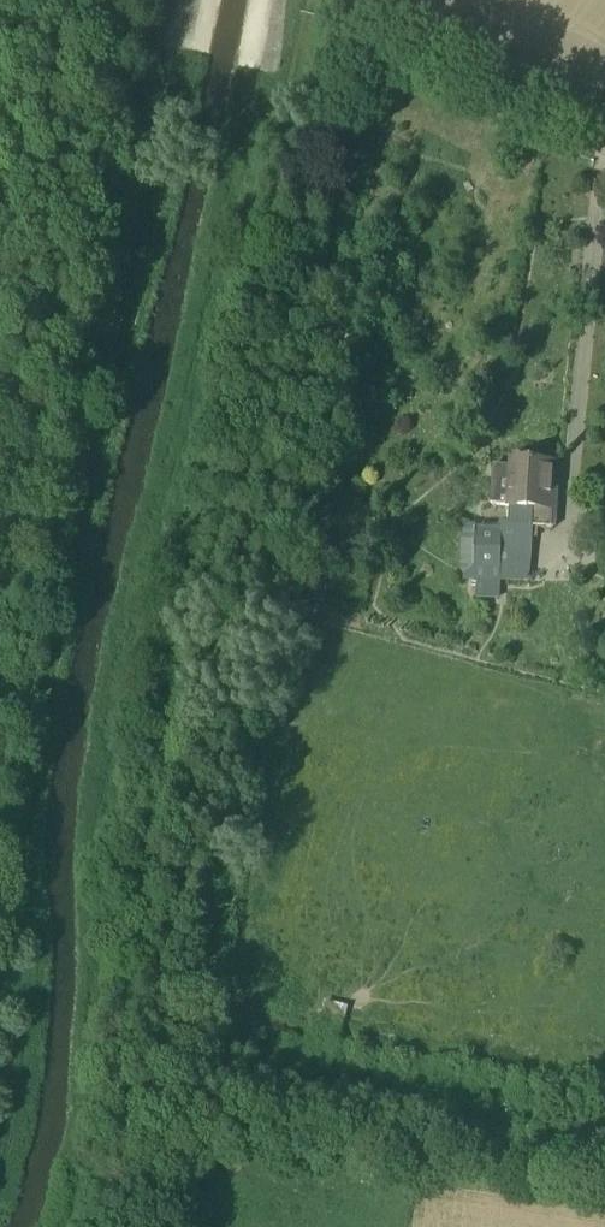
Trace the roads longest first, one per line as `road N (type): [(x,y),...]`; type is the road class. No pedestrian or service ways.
road 1 (unclassified): [(603,140),(438,56),(364,0)]

